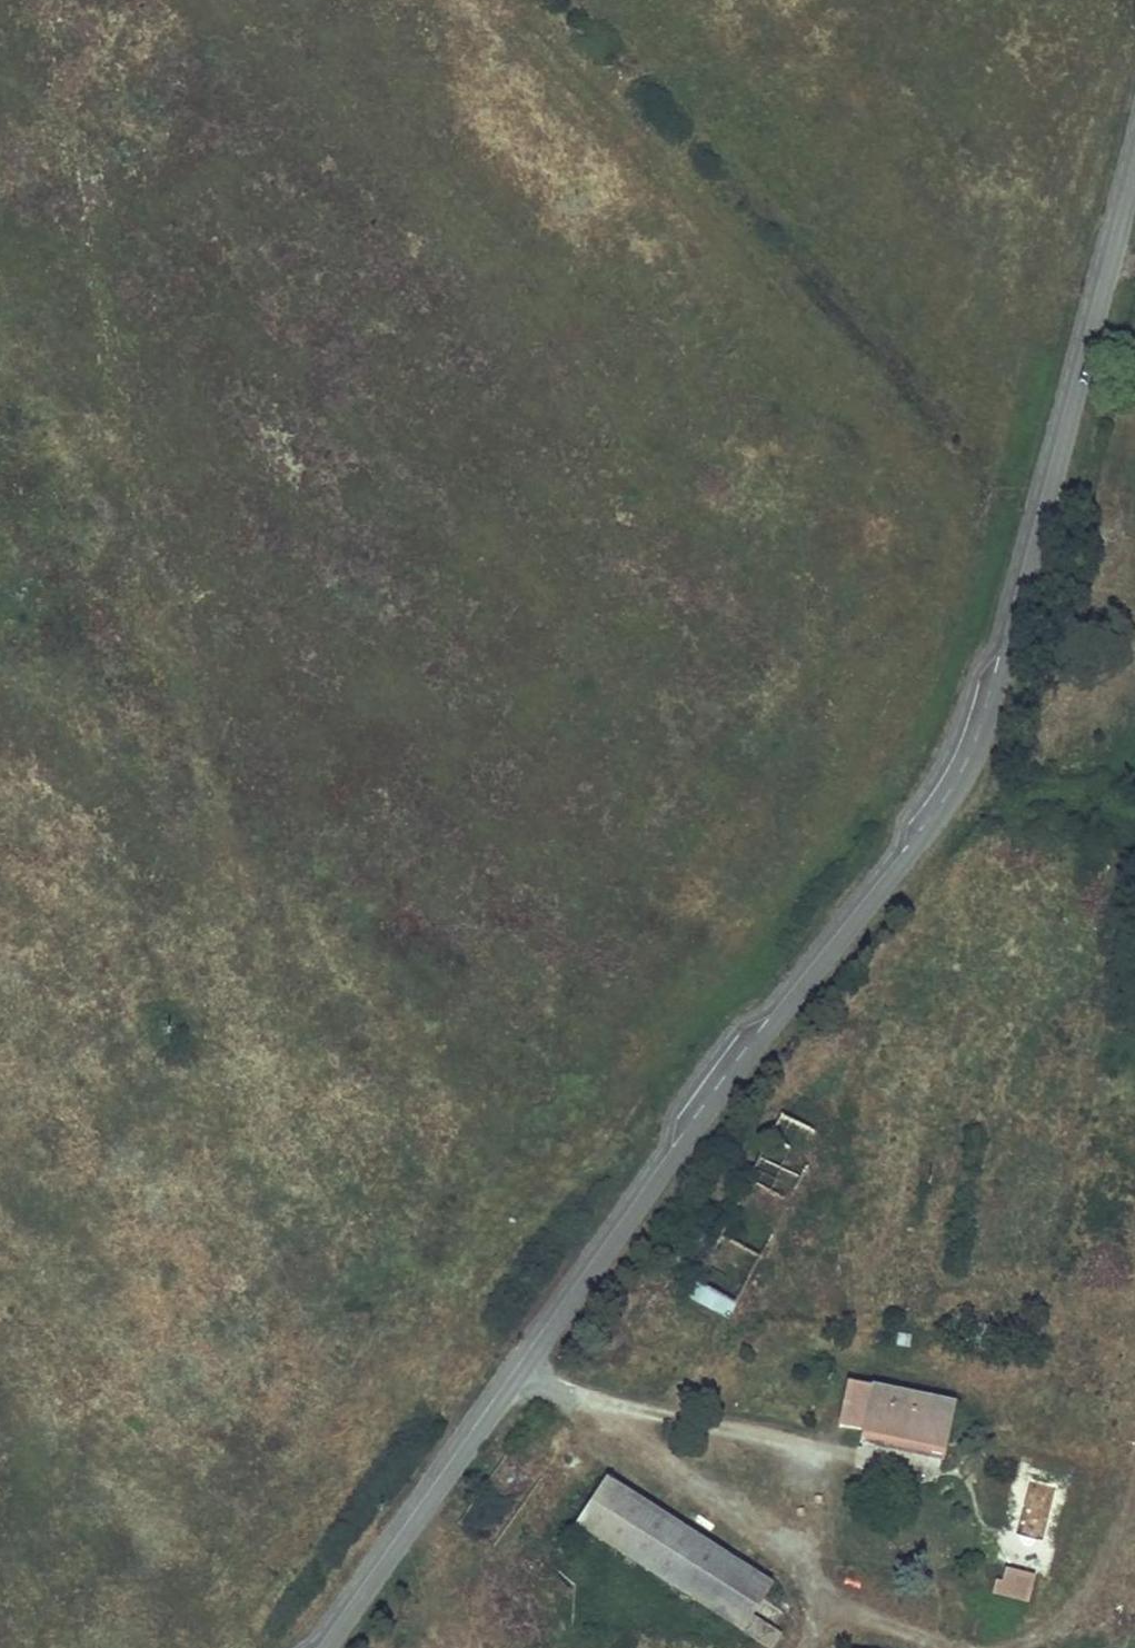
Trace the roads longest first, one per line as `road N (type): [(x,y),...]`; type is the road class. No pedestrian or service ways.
road 1 (residential): [(1134,169),(986,726),(945,806),(626,1216),(323,1647)]

